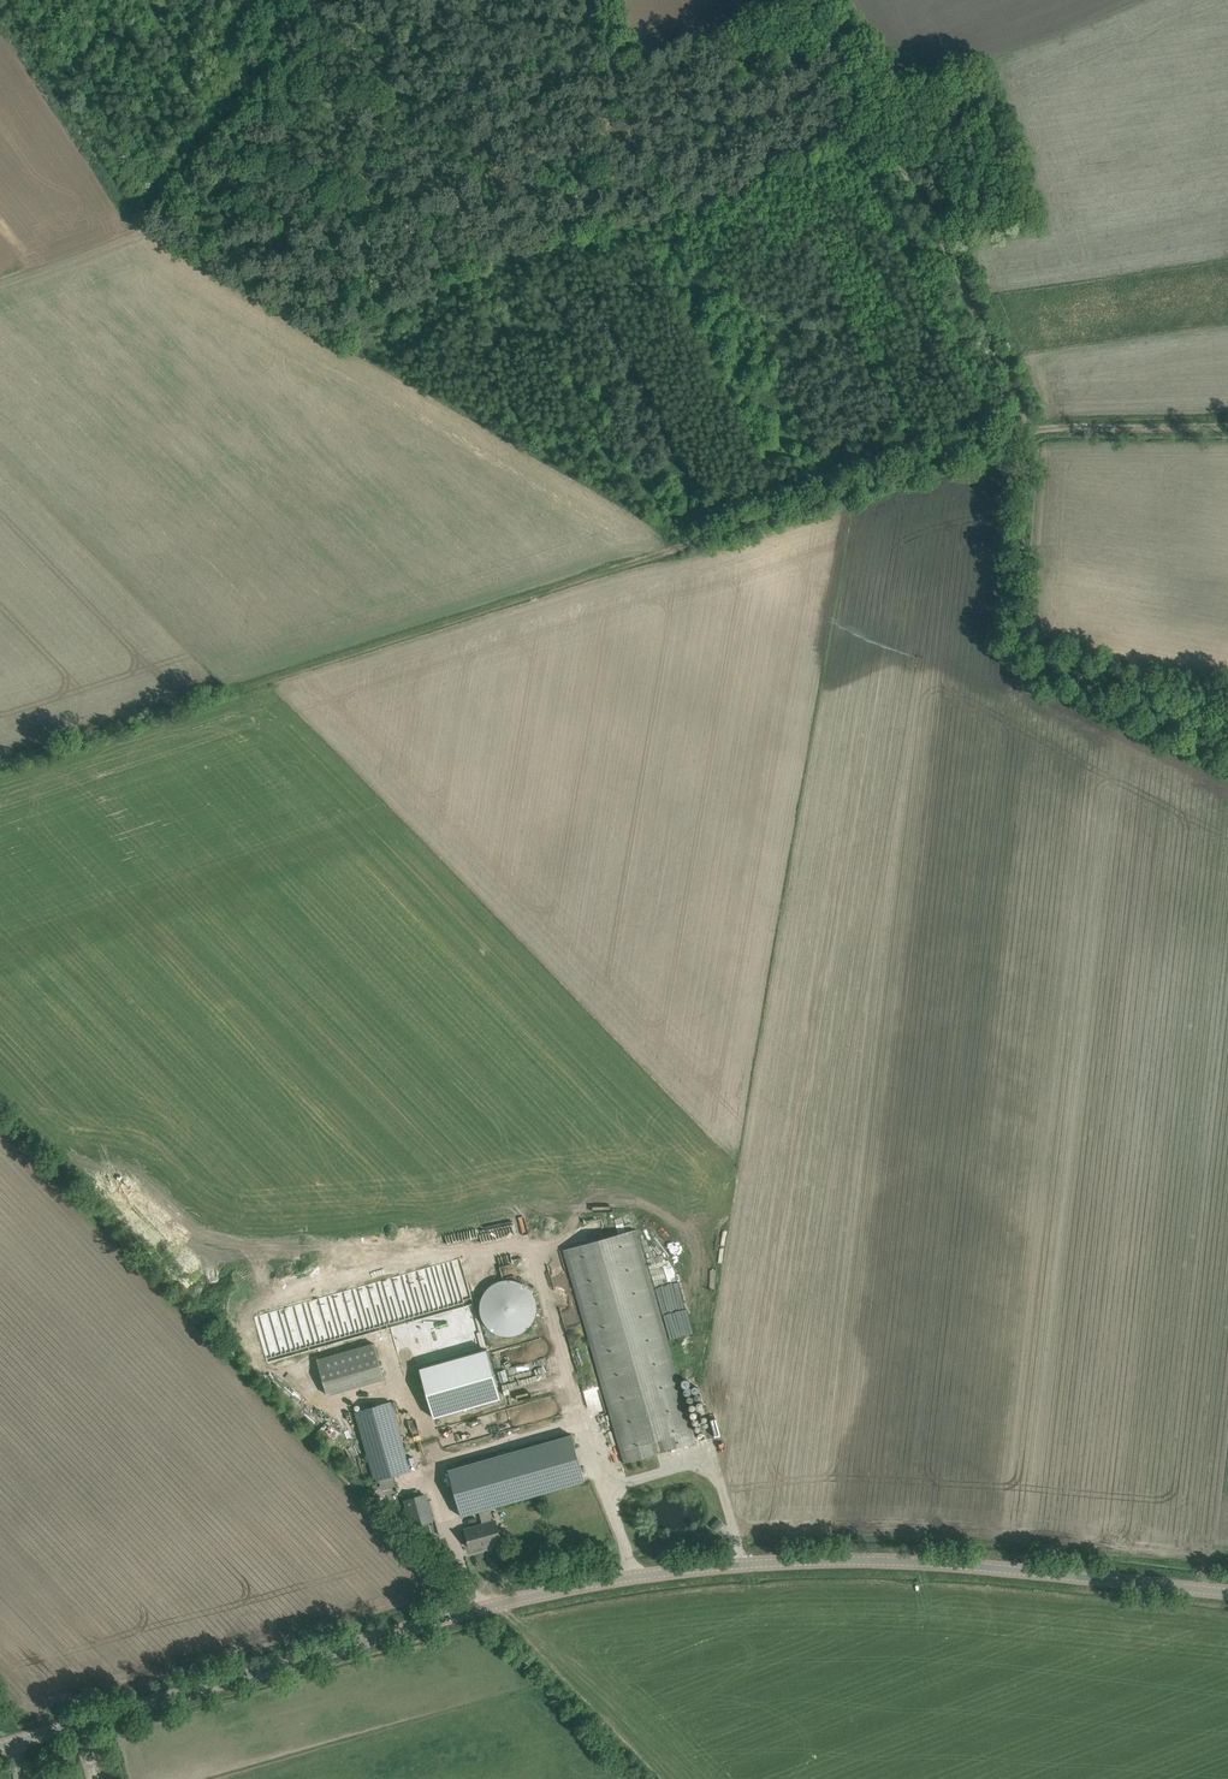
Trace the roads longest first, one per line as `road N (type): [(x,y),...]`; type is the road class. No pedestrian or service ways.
road 1 (tertiary): [(0,1746),(536,1595),(637,1576),(739,1564),(896,1561),(1227,1592)]
road 2 (track): [(1227,764),(1028,664),(1017,625),(1031,431),(898,158),(805,0)]

